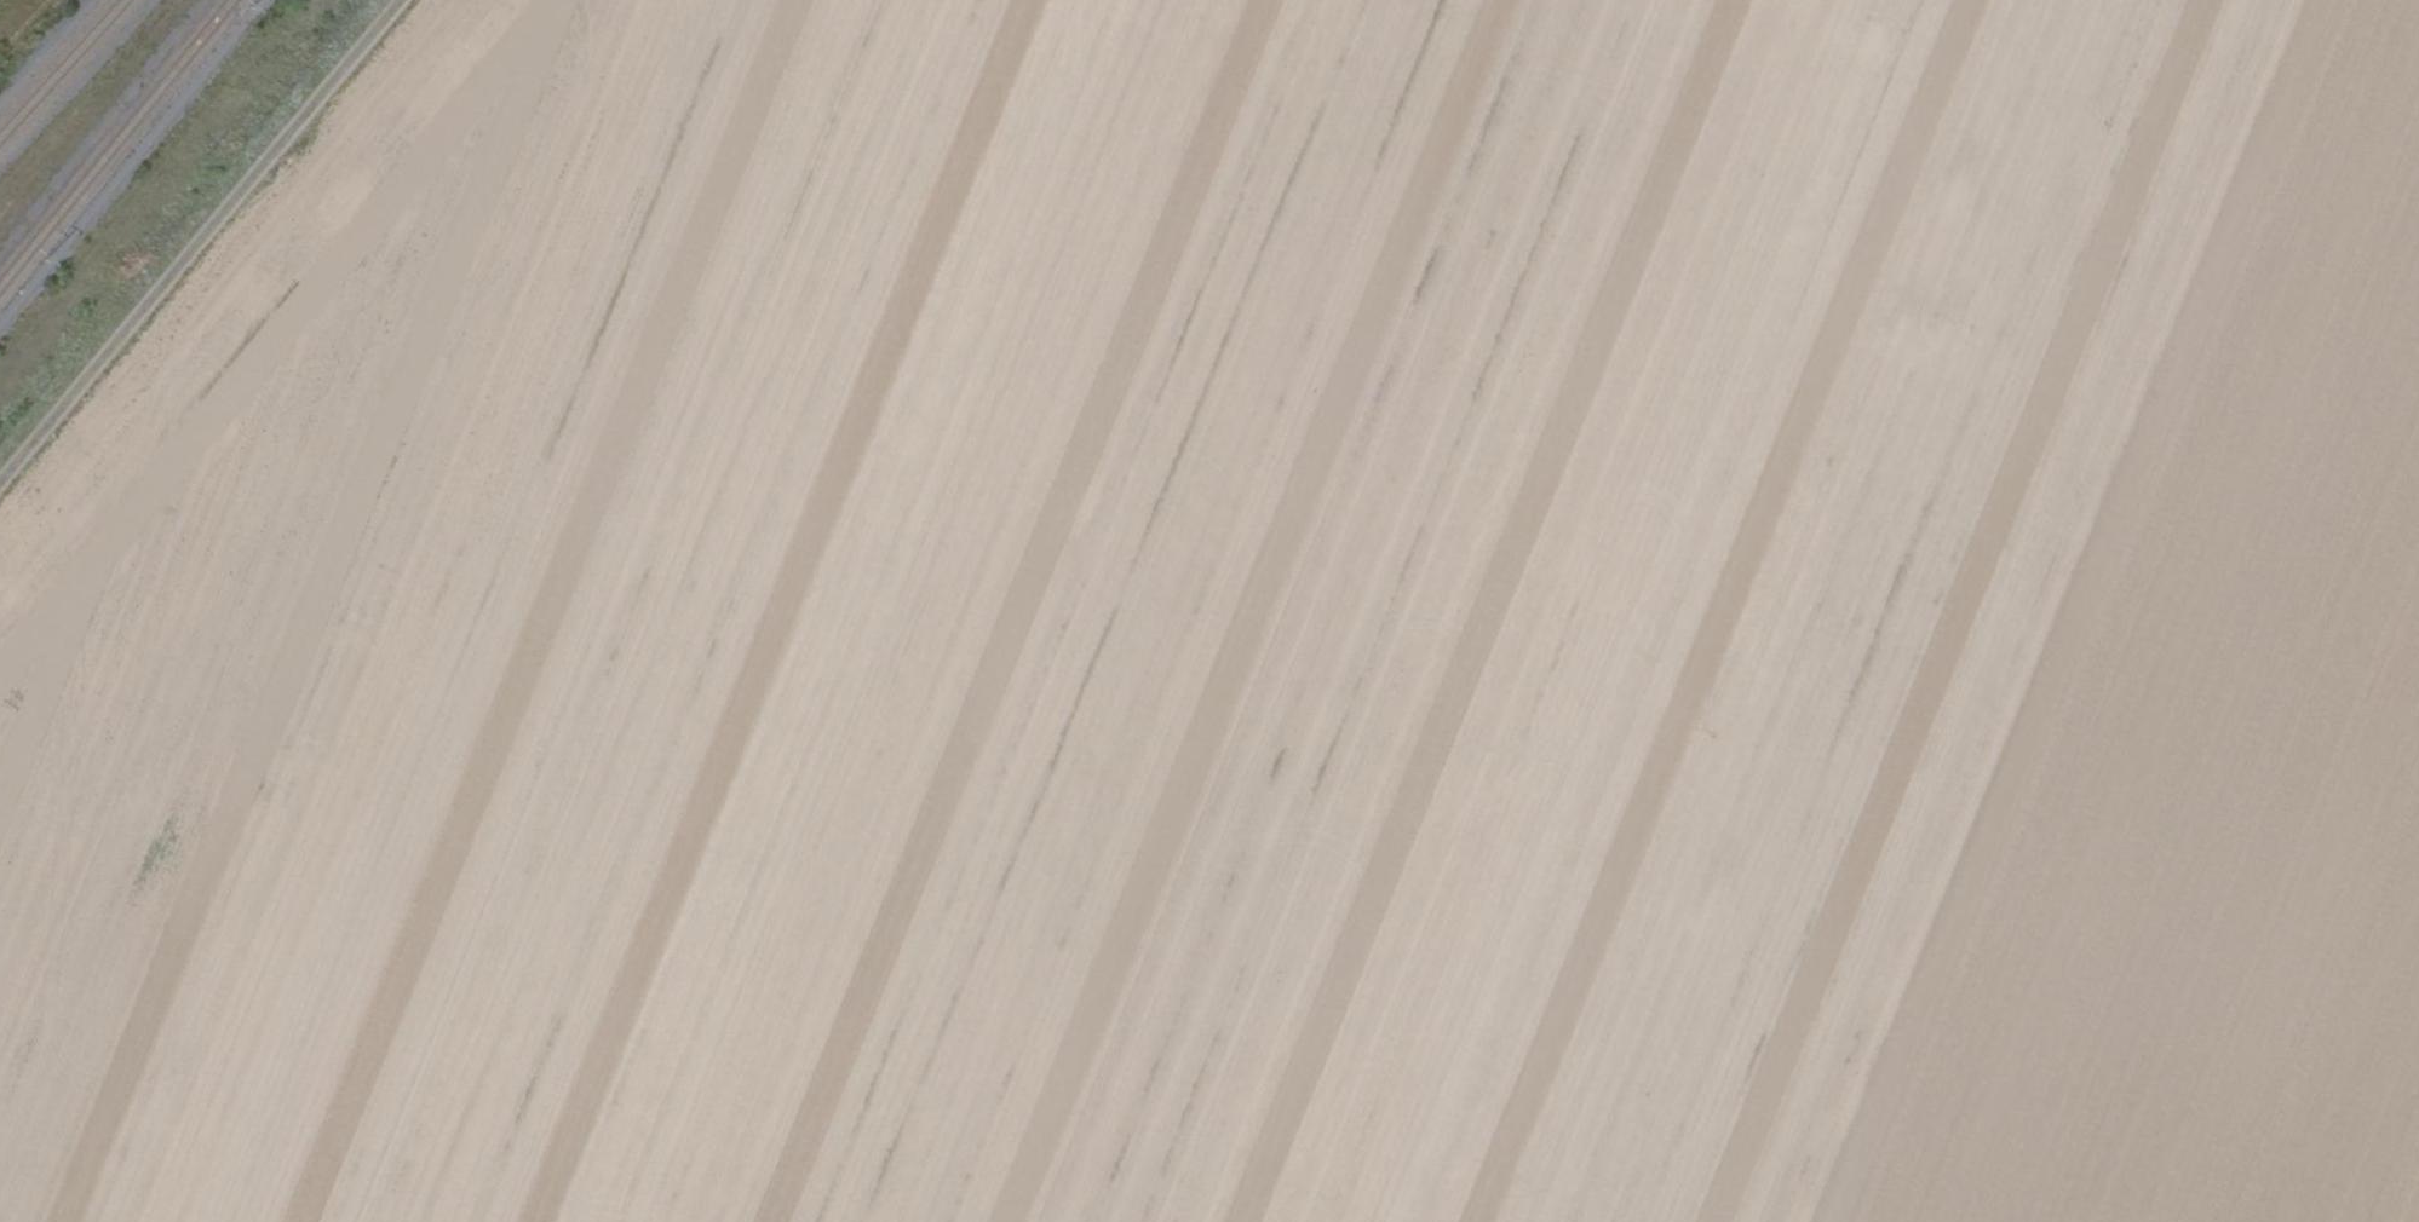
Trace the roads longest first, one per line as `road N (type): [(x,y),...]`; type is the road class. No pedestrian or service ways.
road 1 (track): [(404,0),(0,485)]

